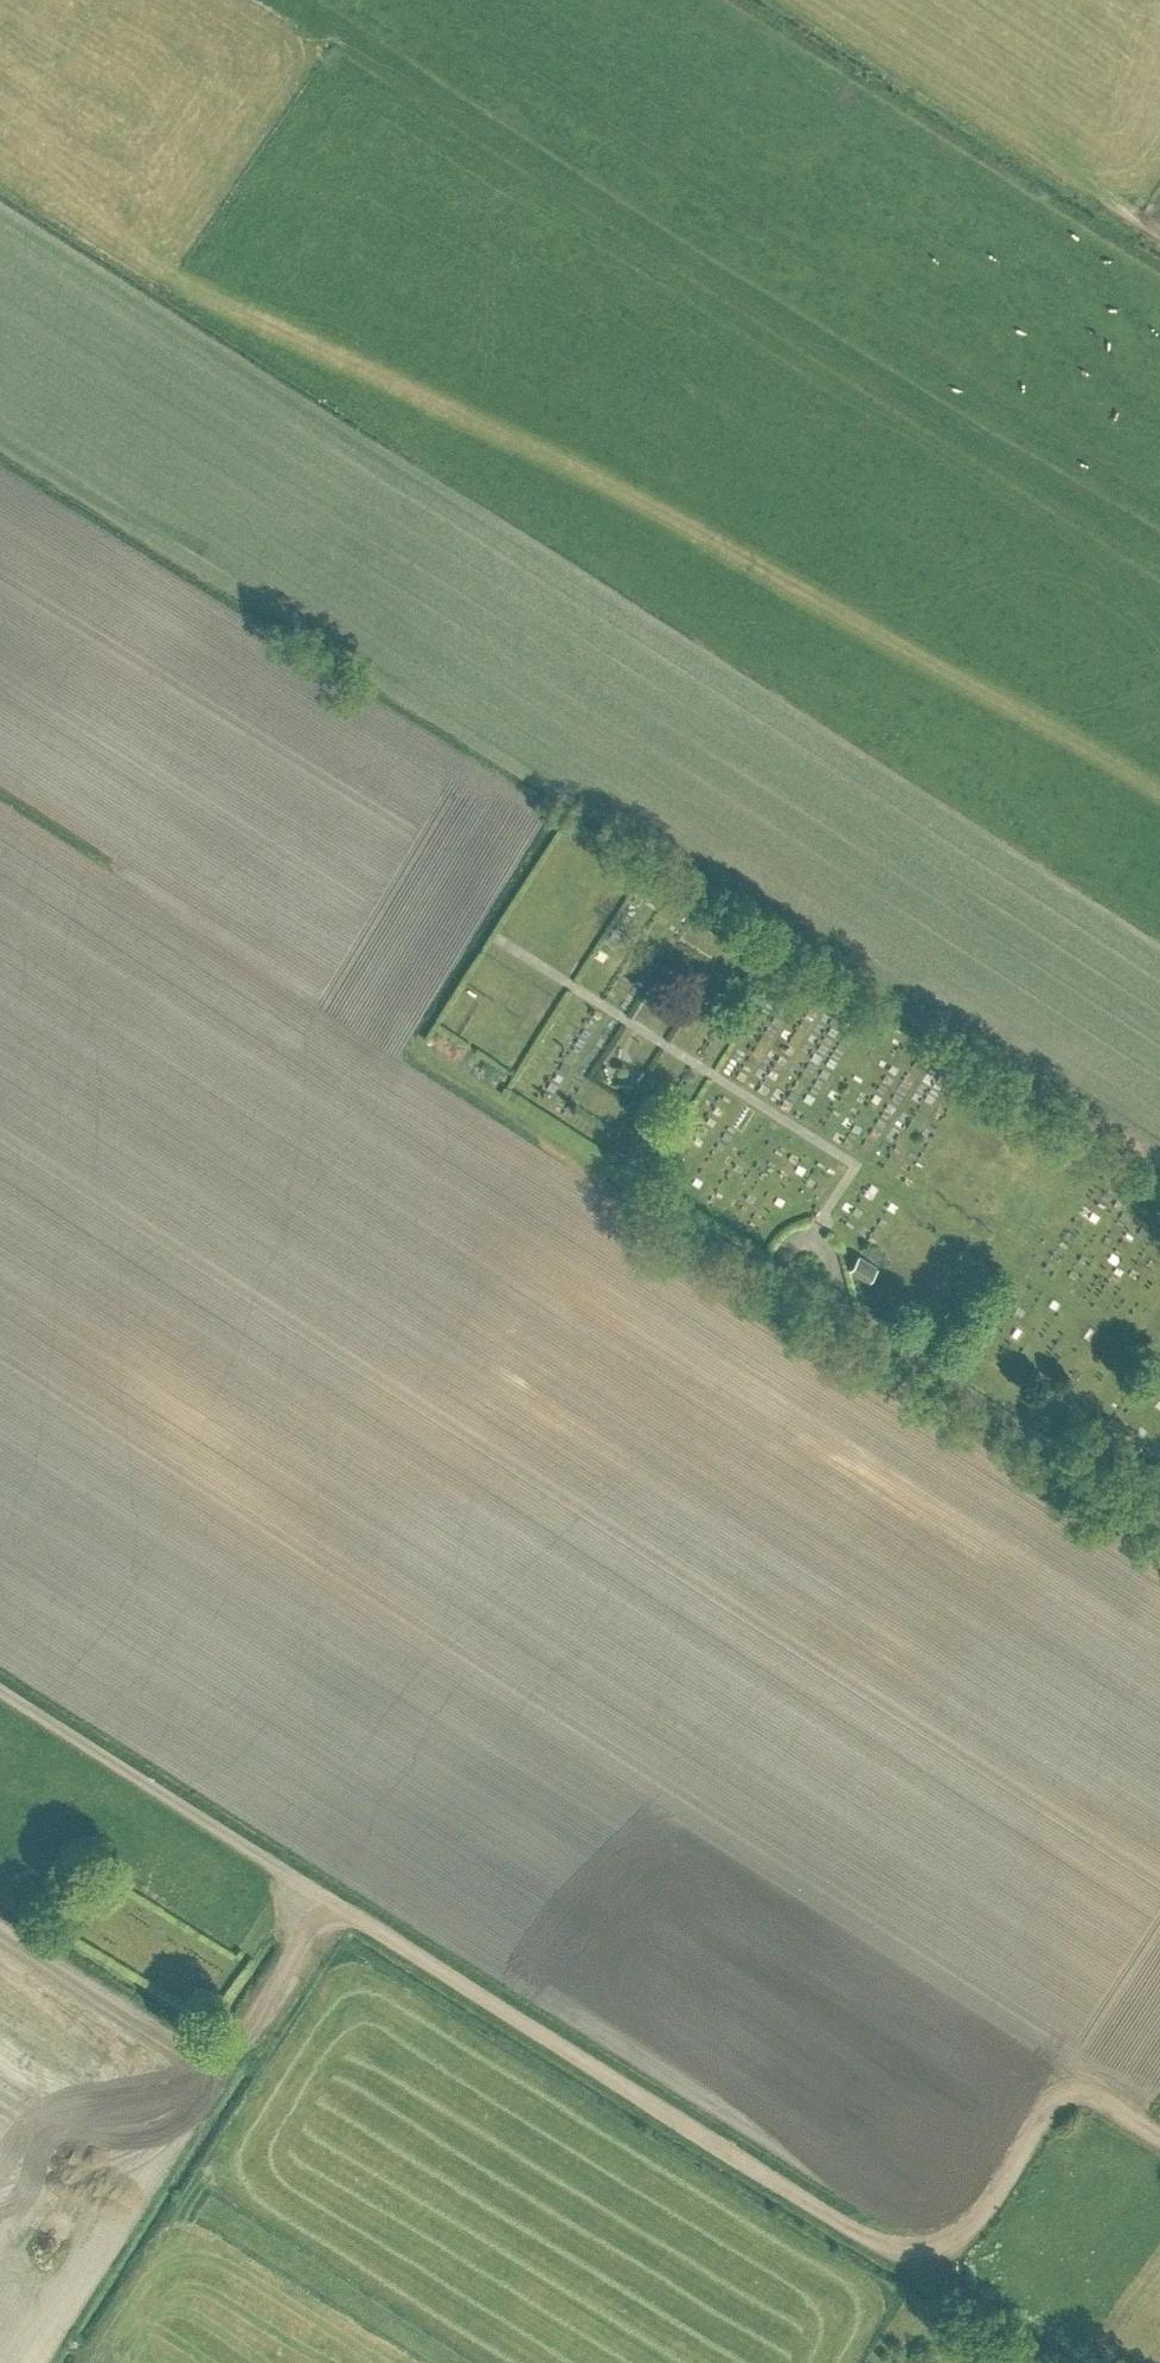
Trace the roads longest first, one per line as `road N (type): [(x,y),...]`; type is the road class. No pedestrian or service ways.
road 1 (track): [(1159,2134),(1074,2087),(1053,2098),(973,2221),(922,2245),(885,2244),(0,1691)]
road 2 (unclassified): [(1159,1515),(823,1299)]
road 3 (unclassified): [(823,1299),(777,1271),(807,1232),(827,1237),(839,1261),(839,1307)]
road 4 (track): [(330,1899),(237,2049)]

